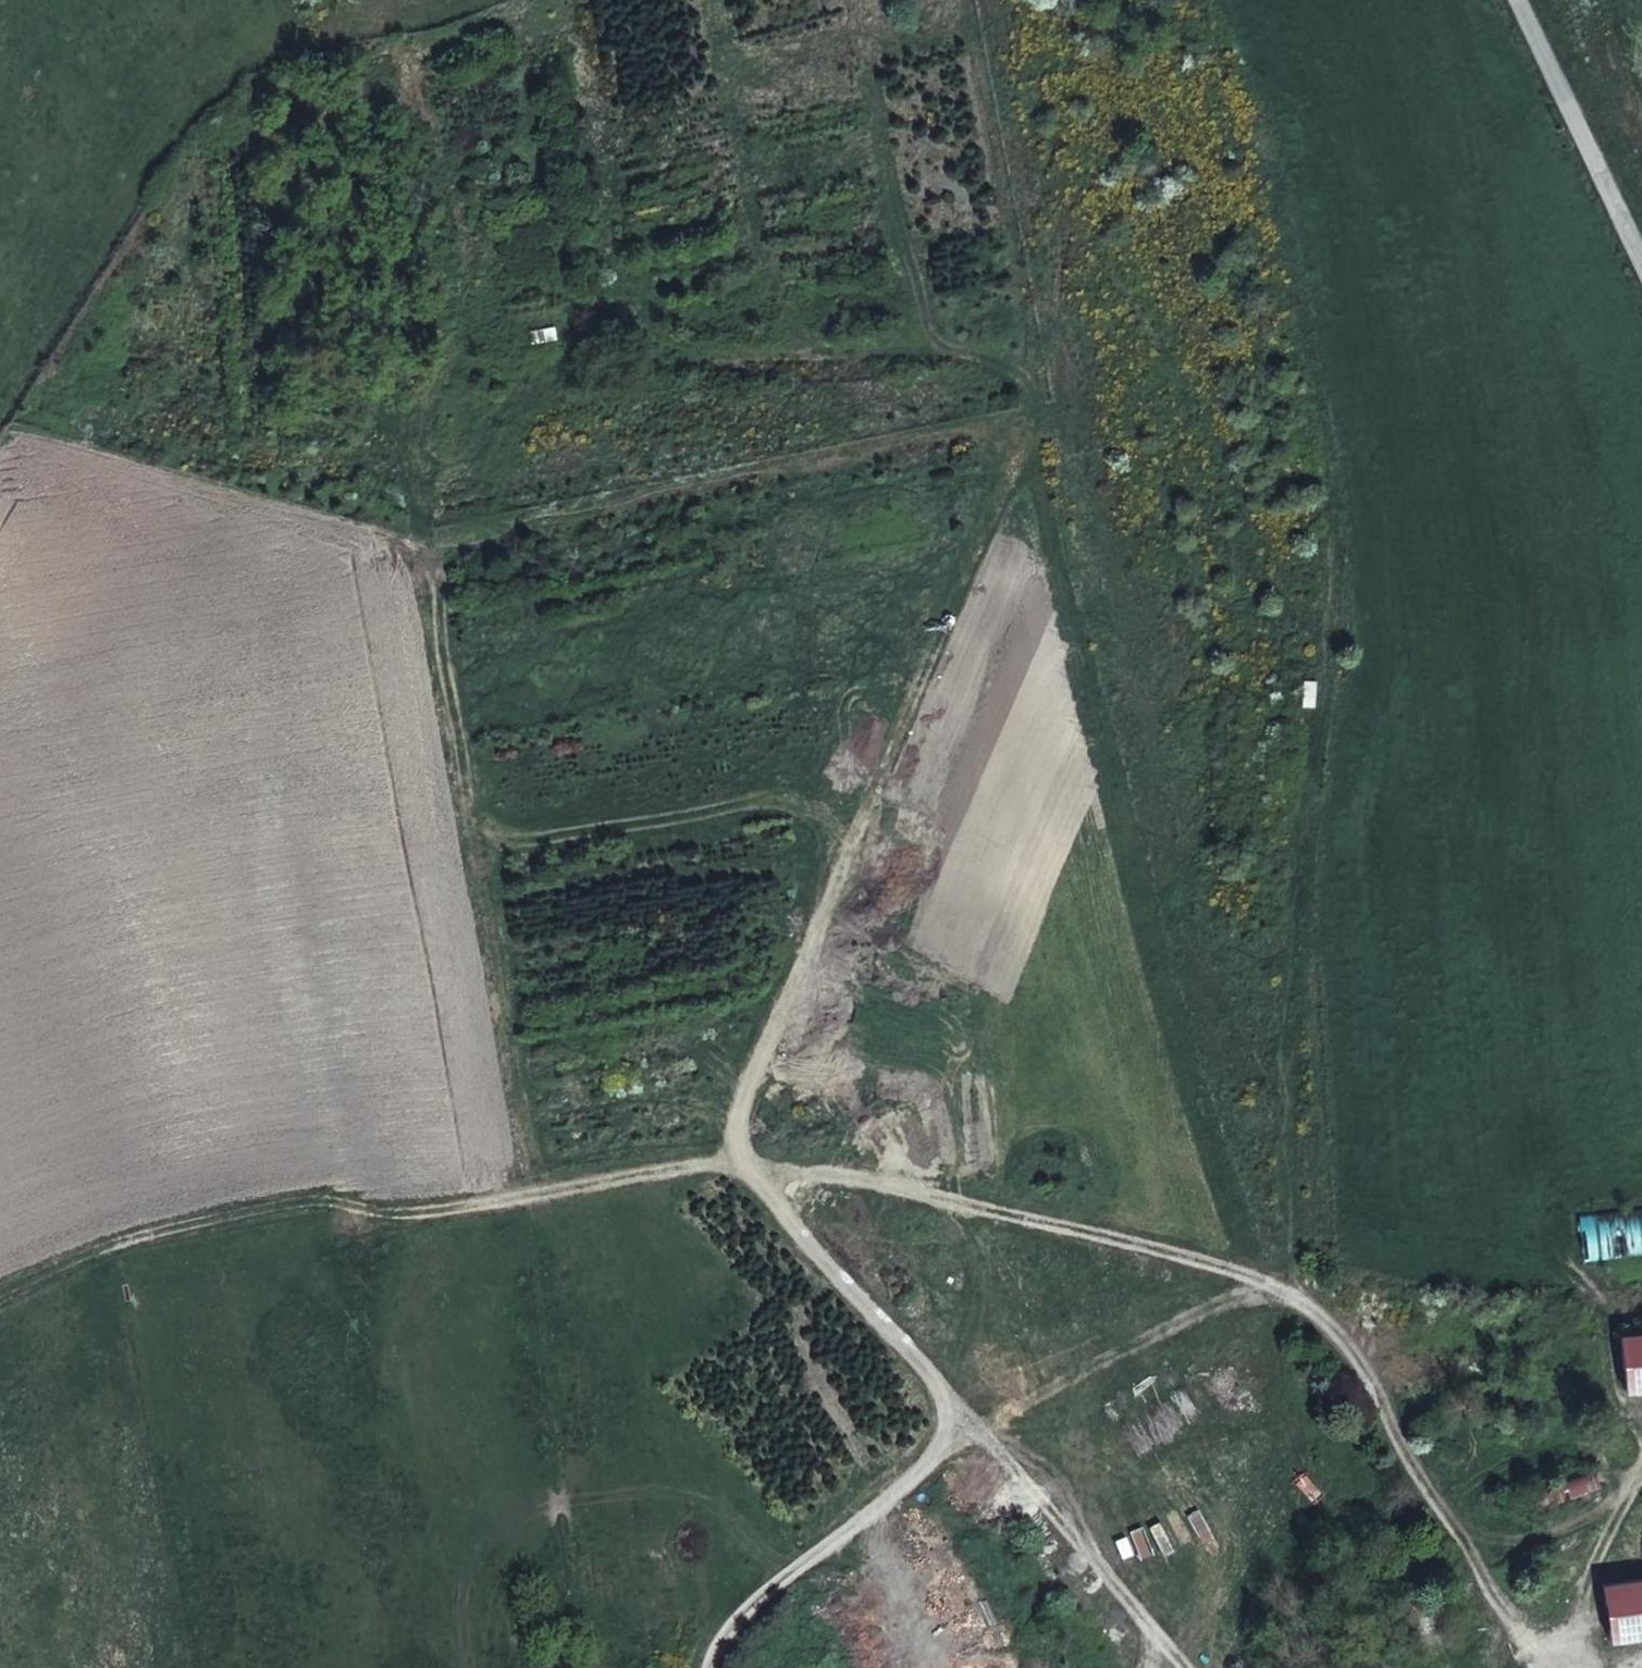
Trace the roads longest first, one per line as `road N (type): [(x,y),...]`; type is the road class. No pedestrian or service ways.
road 1 (residential): [(1530,0),(1641,261)]

